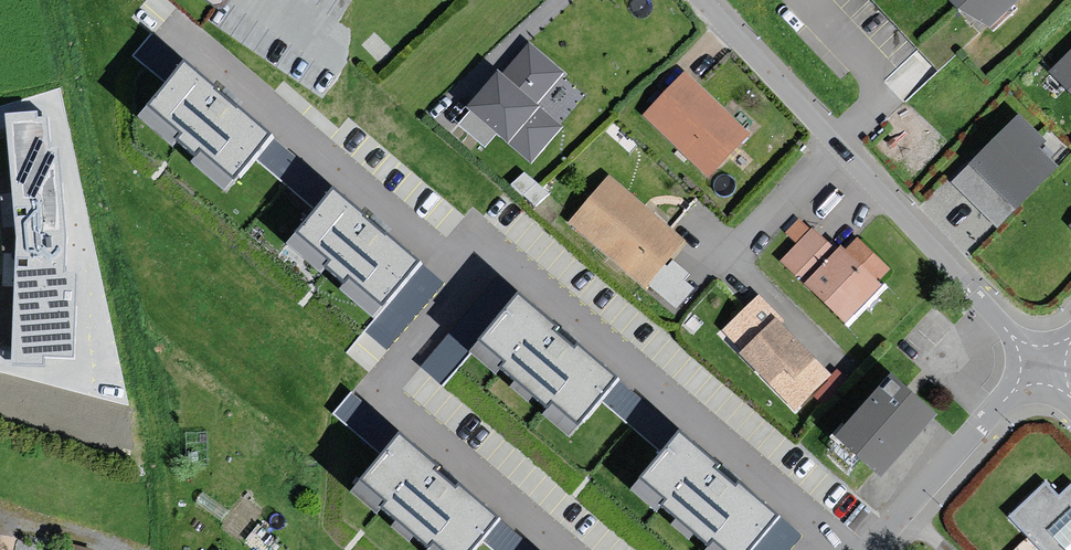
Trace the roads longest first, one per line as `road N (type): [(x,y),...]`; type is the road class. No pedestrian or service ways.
road 1 (residential): [(699,0),(1038,361)]
road 2 (residential): [(1038,361),(869,549)]

